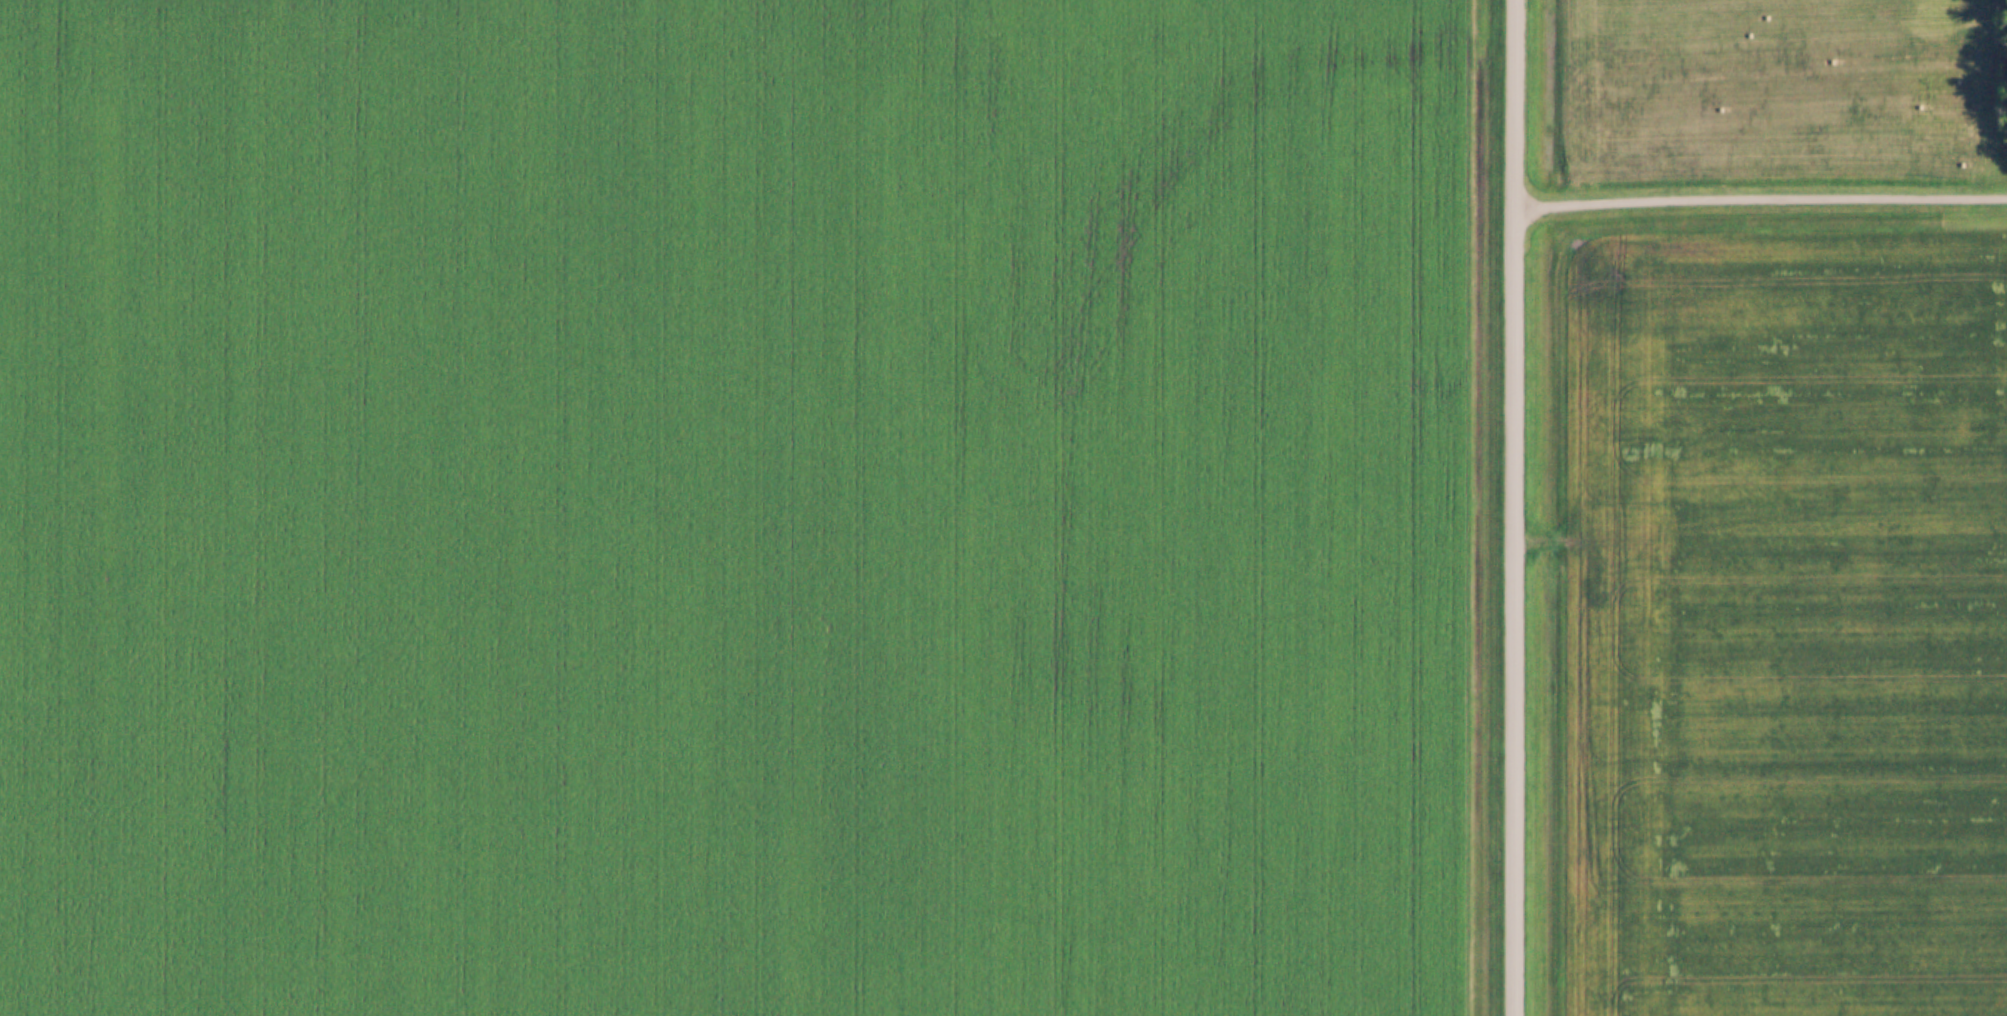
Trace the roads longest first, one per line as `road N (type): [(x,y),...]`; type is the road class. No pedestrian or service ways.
road 1 (residential): [(1515,1015),(1516,0)]

